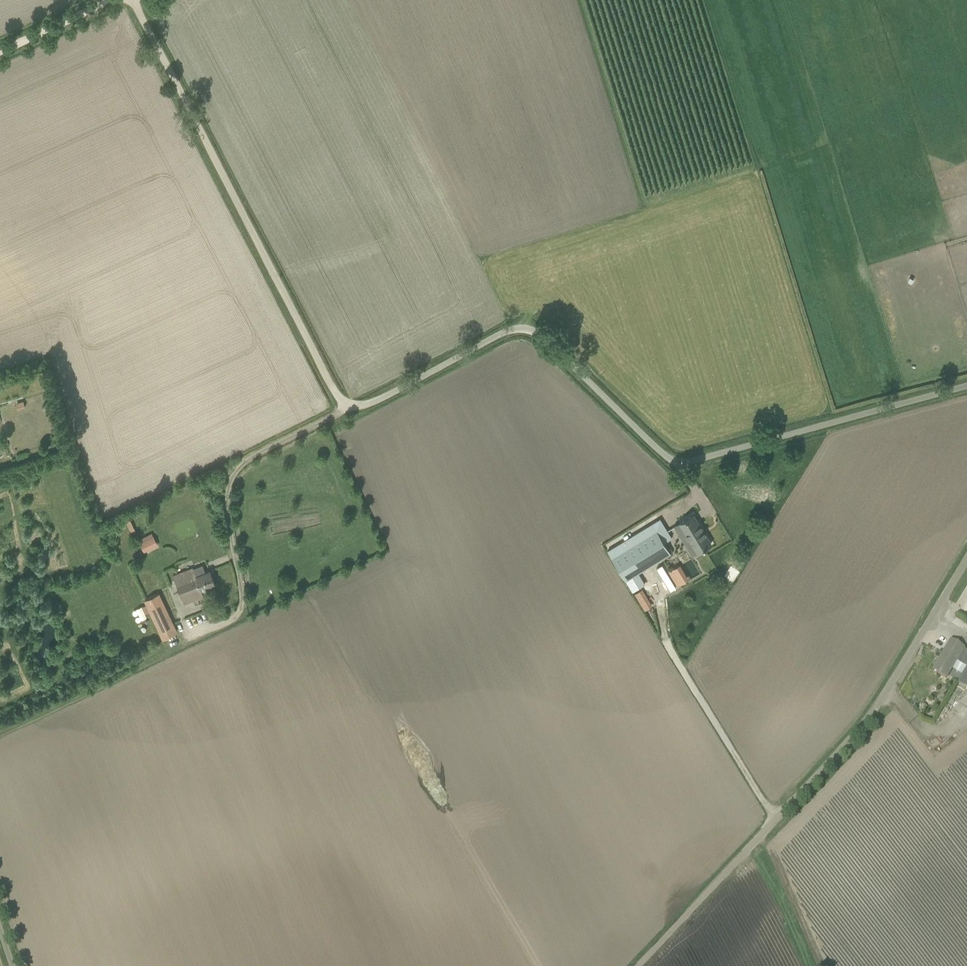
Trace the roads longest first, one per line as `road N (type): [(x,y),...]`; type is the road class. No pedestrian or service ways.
road 1 (unclassified): [(356,408),(527,330),(544,337),(682,465),(966,386)]
road 2 (unclassified): [(636,965),(868,721),(966,560)]
road 3 (track): [(136,0),(356,408)]
road 4 (track): [(0,733),(204,641)]
road 5 (track): [(119,0),(0,55)]

